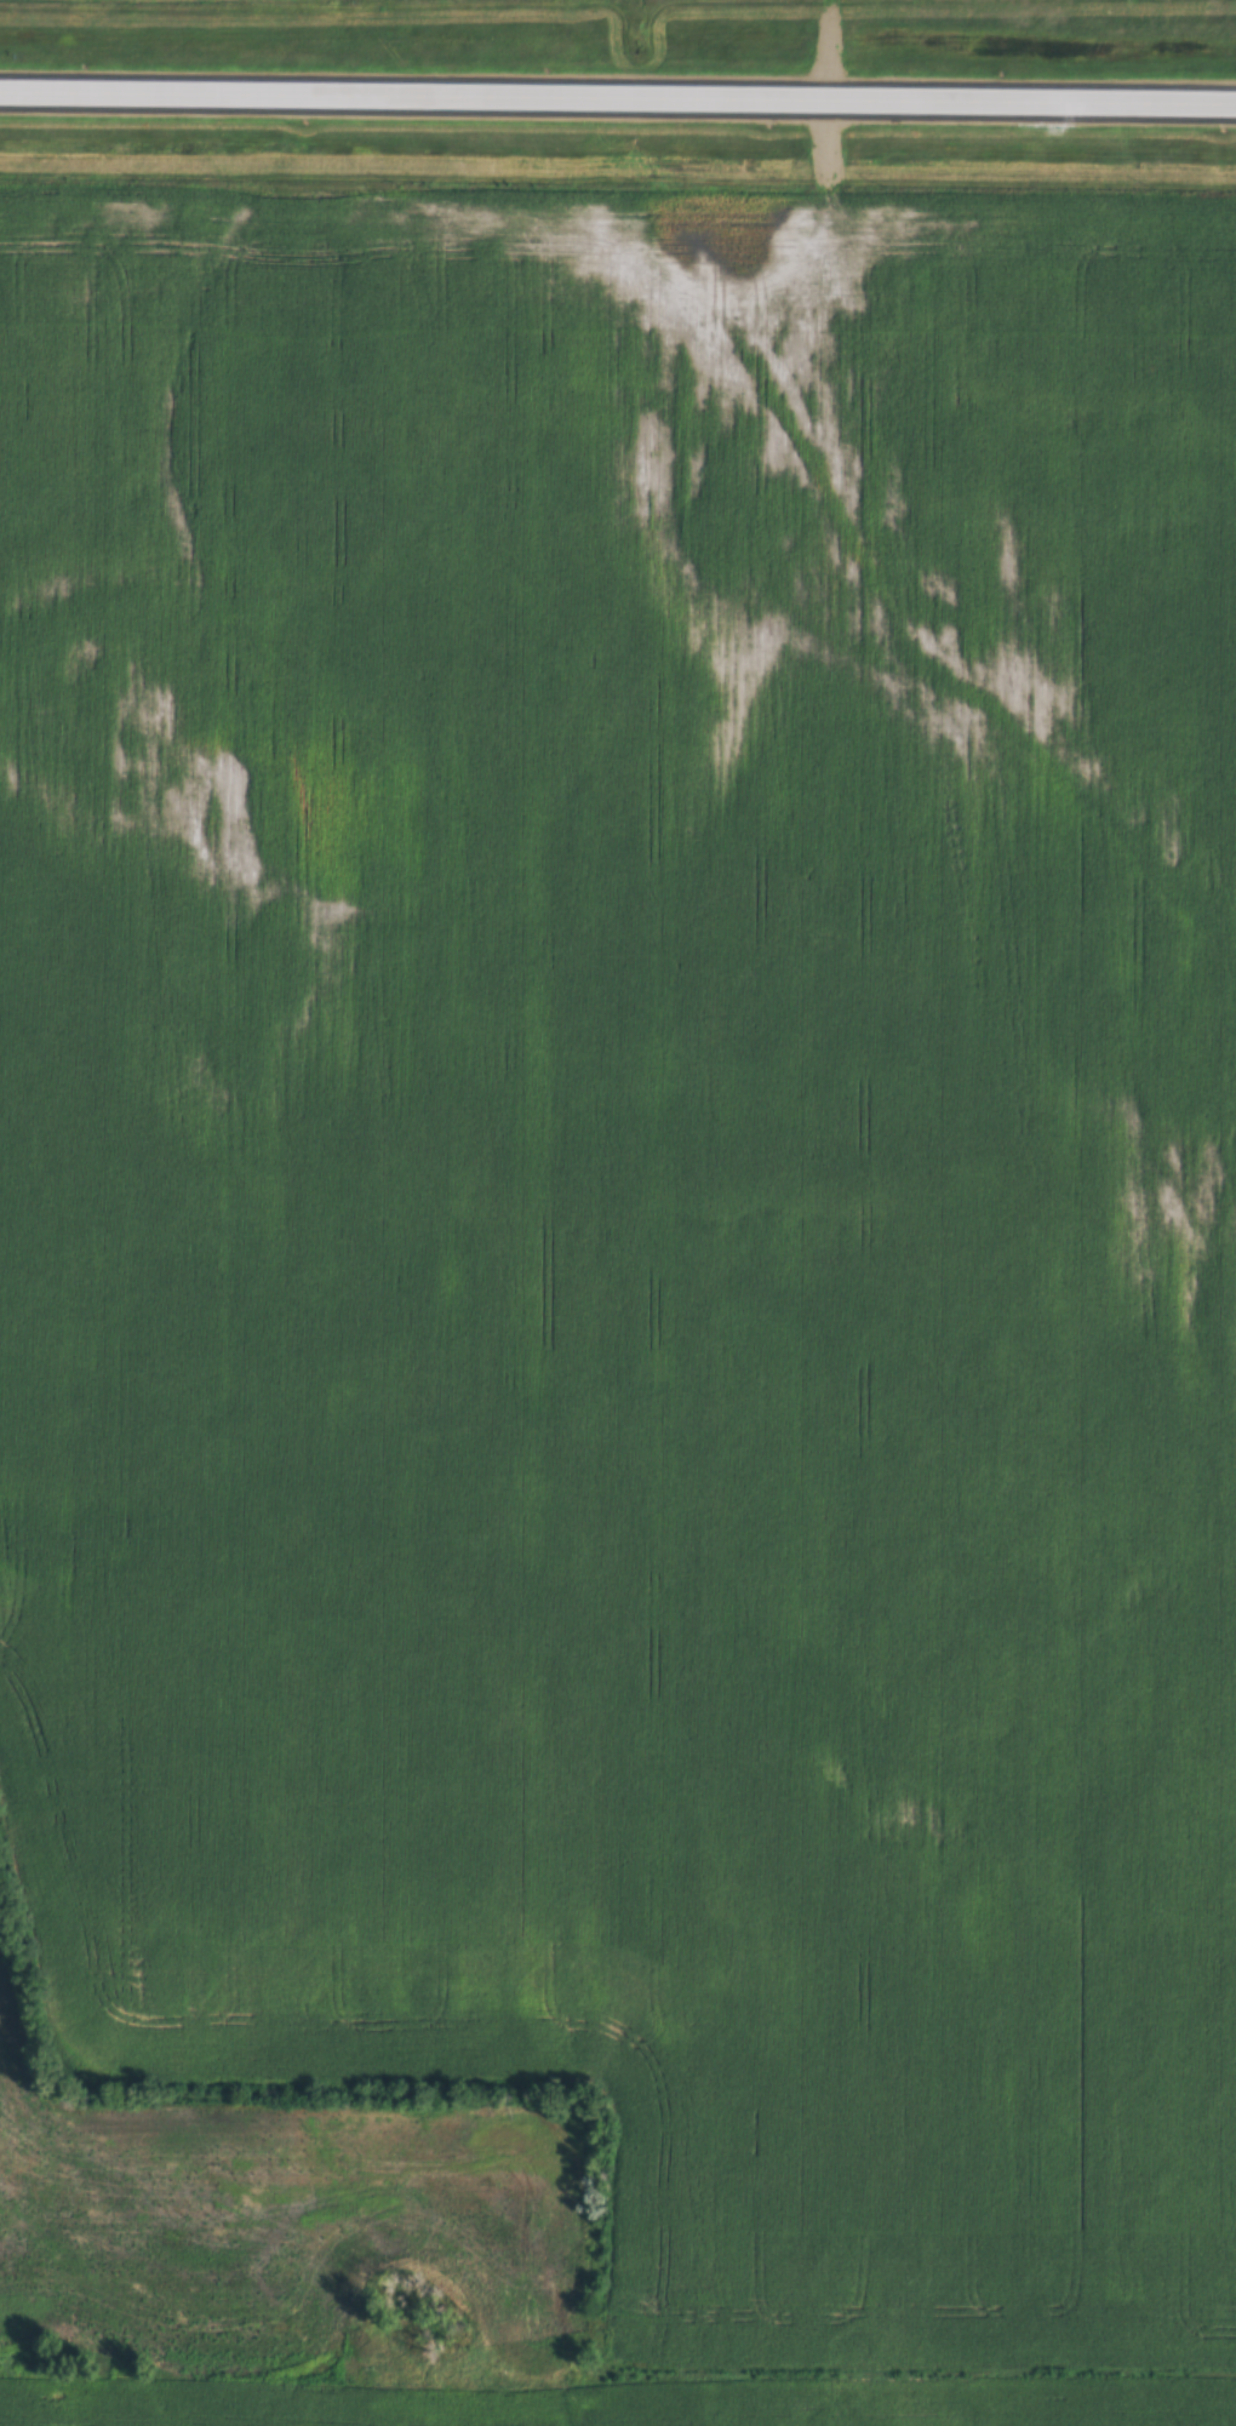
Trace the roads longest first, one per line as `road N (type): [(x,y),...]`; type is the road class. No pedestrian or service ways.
road 1 (primary): [(0,87),(1235,97)]

